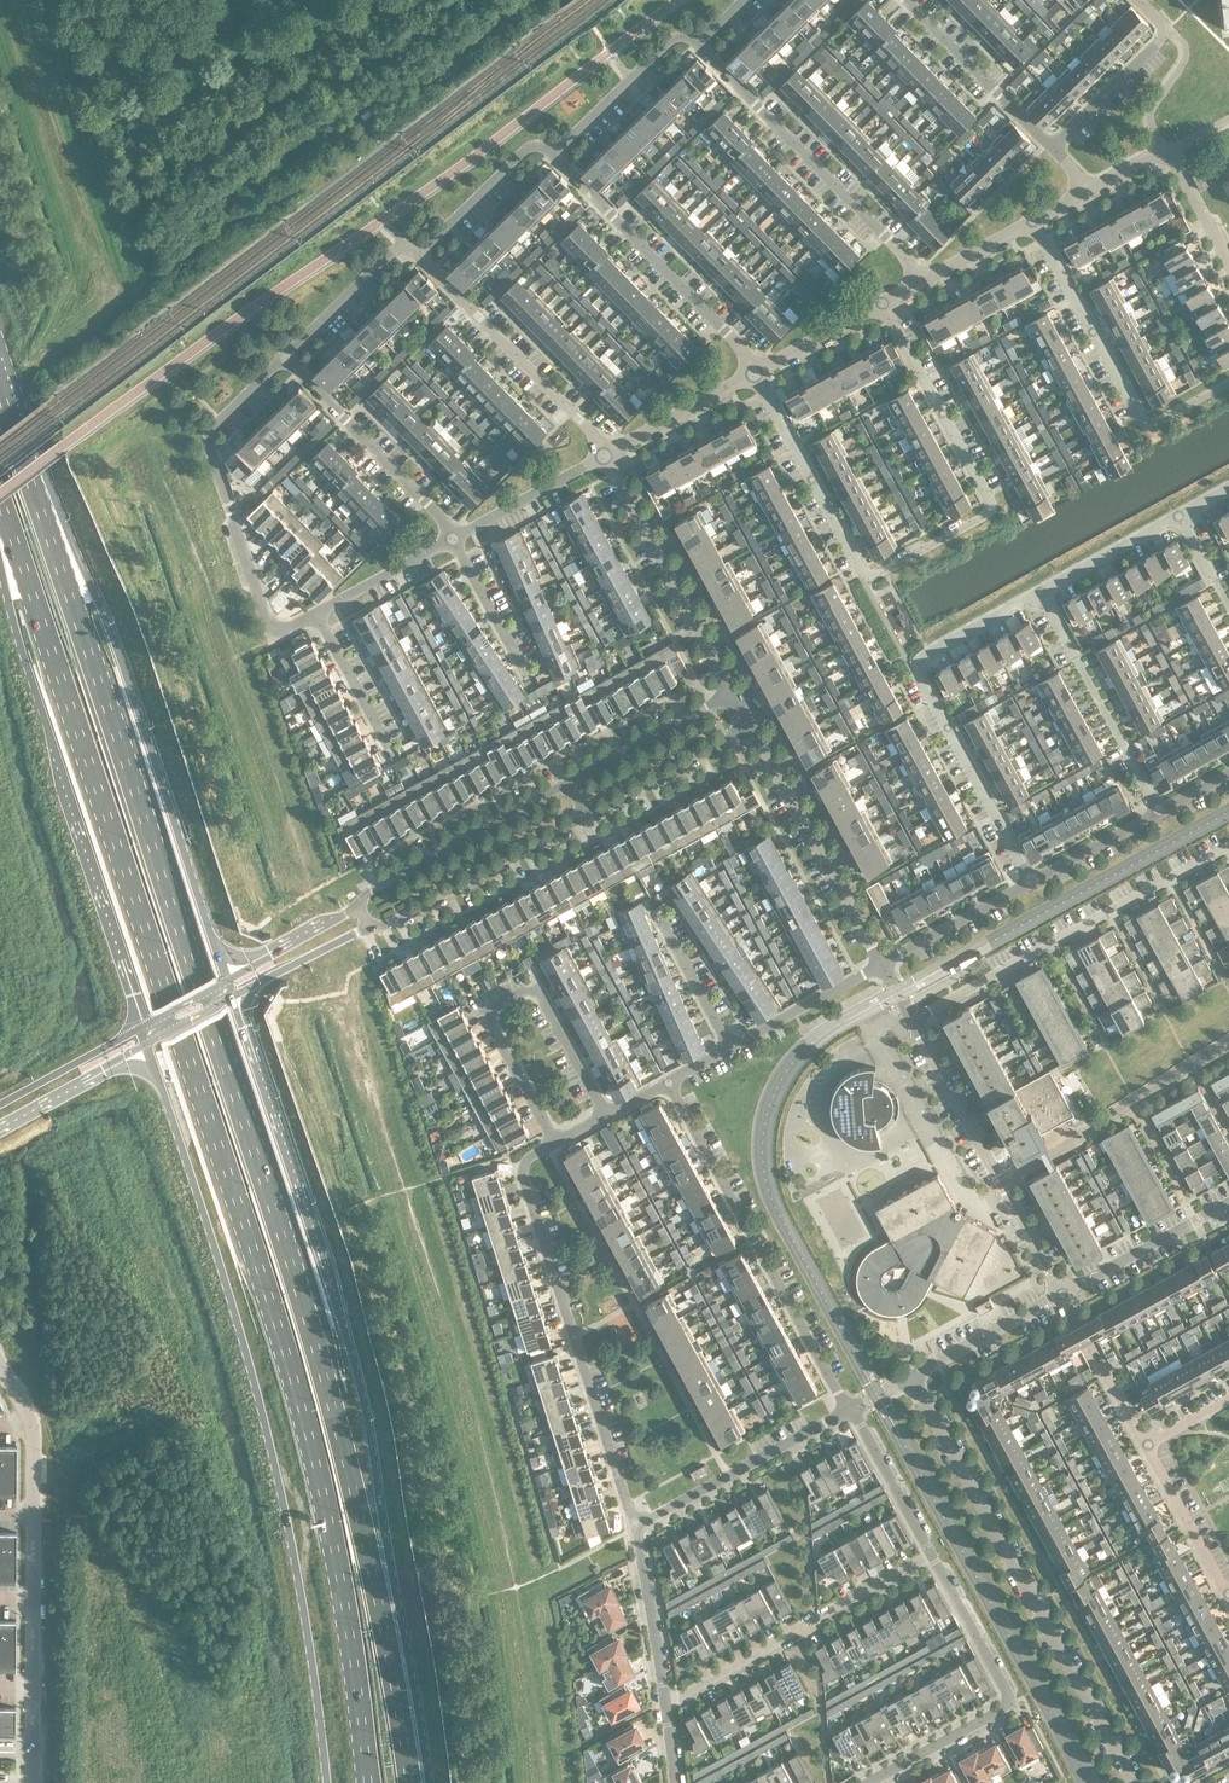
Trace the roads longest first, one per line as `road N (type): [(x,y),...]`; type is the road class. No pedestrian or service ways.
road 1 (trunk): [(409,1782),(370,1563),(318,1360),(255,1145),(38,497)]
road 2 (trunk): [(0,516),(279,1330),(336,1567),(368,1782)]
road 3 (trunk): [(430,1782),(368,1423),(330,1284),(231,999)]
road 4 (trunk): [(146,1046),(262,1410),(295,1562),(327,1782)]
road 5 (track): [(17,0),(109,274),(98,311),(25,375),(53,468)]
road 6 (trunk): [(225,982),(118,656),(38,497)]
road 7 (trunk): [(0,529),(14,623),(140,1030)]
road 8 (unclassified): [(1134,1782),(913,1376)]
road 9 (residential): [(636,1525),(526,1188),(526,1163),(551,1143)]
road 10 (residential): [(1031,879),(918,667),(1041,592)]
road 11 (residential): [(854,1406),(668,1082)]
road 12 (residential): [(868,576),(990,506),(883,304)]
road 13 (unclassified): [(168,1782),(174,1671),(82,1512),(56,1482),(32,1474)]
road 14 (residential): [(914,1019),(1228,847)]
road 15 (residential): [(316,615),(283,629),(261,614),(208,439),(283,362)]
road 16 (residential): [(606,1115),(541,994),(525,988),(492,1005),(491,1020),(551,1143)]
road 17 (residential): [(865,1782),(1007,1704),(1008,1692),(934,1557)]
road 18 (residential): [(920,279),(700,43)]
road 19 (residential): [(1228,381),(1143,421),(1033,222)]
road 20 (residential): [(1063,1293),(914,1019)]
road 21 (unclassified): [(31,1782),(32,1474)]
road 22 (residential): [(664,1696),(934,1557)]
road 23 (residential): [(753,374),(731,336),(552,153)]
road 24 (track): [(105,300),(348,161)]
road 25 (residential): [(882,964),(747,724)]
road 26 (residential): [(605,457),(419,256)]
road 27 (residential): [(730,692),(605,457)]
road 28 (residential): [(1160,810),(1041,592)]
road 29 (residential): [(636,1525),(854,1406)]
road 30 (residential): [(366,926),(391,922),(586,815)]
road 31 (residential): [(453,538),(283,362)]
road 32 (residential): [(566,780),(378,884),(358,906)]
road 33 (residential): [(868,576),(753,374)]
road 34 (residential): [(1228,260),(1167,151),(1088,191)]
road 35 (residential): [(1054,148),(1170,32),(1138,0)]
road 36 (residential): [(1054,148),(910,0)]
road 37 (residential): [(552,153),(667,43),(700,43)]
road 38 (unclassified): [(1063,1293),(1228,1203)]
road 39 (residential): [(730,692),(566,780)]
road 40 (residential): [(586,815),(747,724)]
road 41 (residential): [(727,1049),(882,964)]
road 42 (residential): [(1149,1446),(1063,1293)]
road 43 (residential): [(419,256),(521,154),(552,153)]
road 44 (residential): [(283,362),(365,281),(419,256)]
road 45 (residential): [(664,1696),(636,1525)]
road 46 (residential): [(605,457),(453,538)]
road 47 (residential): [(882,964),(1031,879)]
road 48 (unclassified): [(913,1376),(1063,1293)]
road 49 (residential): [(934,1557),(854,1406)]
road 50 (residential): [(605,457),(753,374)]
road 51 (residential): [(1228,1594),(1149,1446)]
road 52 (residential): [(727,1049),(648,902)]
road 53 (unclassified): [(0,1125),(146,1046)]
road 54 (unclassified): [(140,1030),(0,1105)]
road 55 (residential): [(453,538),(316,615)]
road 56 (residential): [(1041,592),(1178,517)]
road 57 (residential): [(390,752),(316,615)]
road 58 (unclassified): [(231,999),(366,926)]
road 59 (residential): [(523,674),(453,538)]
road 60 (residential): [(753,374),(883,304)]
road 61 (residential): [(1031,879),(1160,810)]
road 62 (residential): [(920,279),(1033,222)]

